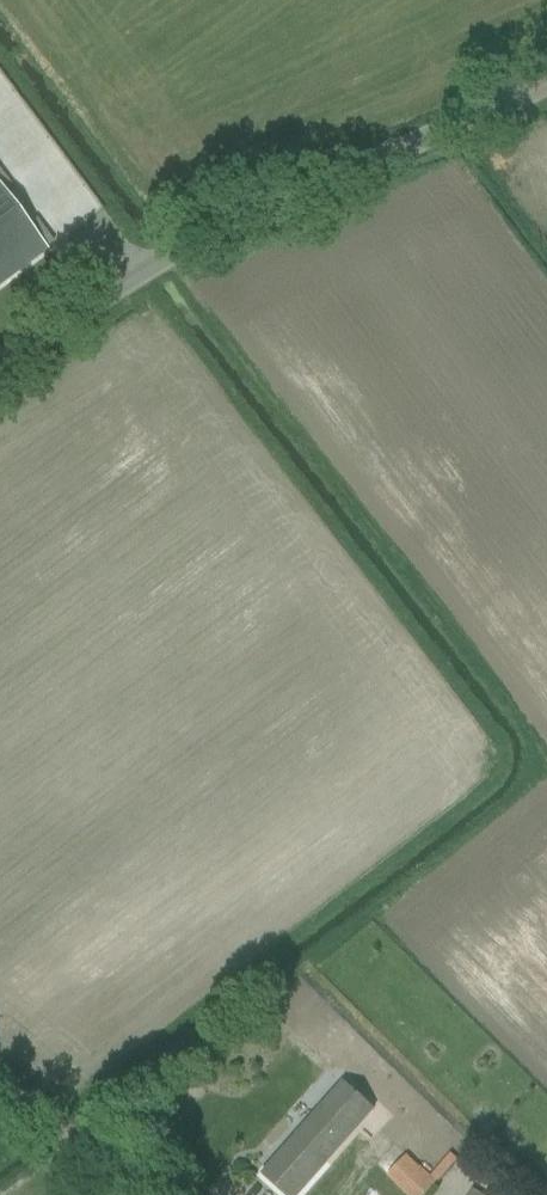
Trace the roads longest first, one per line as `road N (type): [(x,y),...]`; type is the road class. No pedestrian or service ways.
road 1 (unclassified): [(0,370),(108,297),(232,230),(546,90)]
road 2 (track): [(0,1084),(138,1194)]

